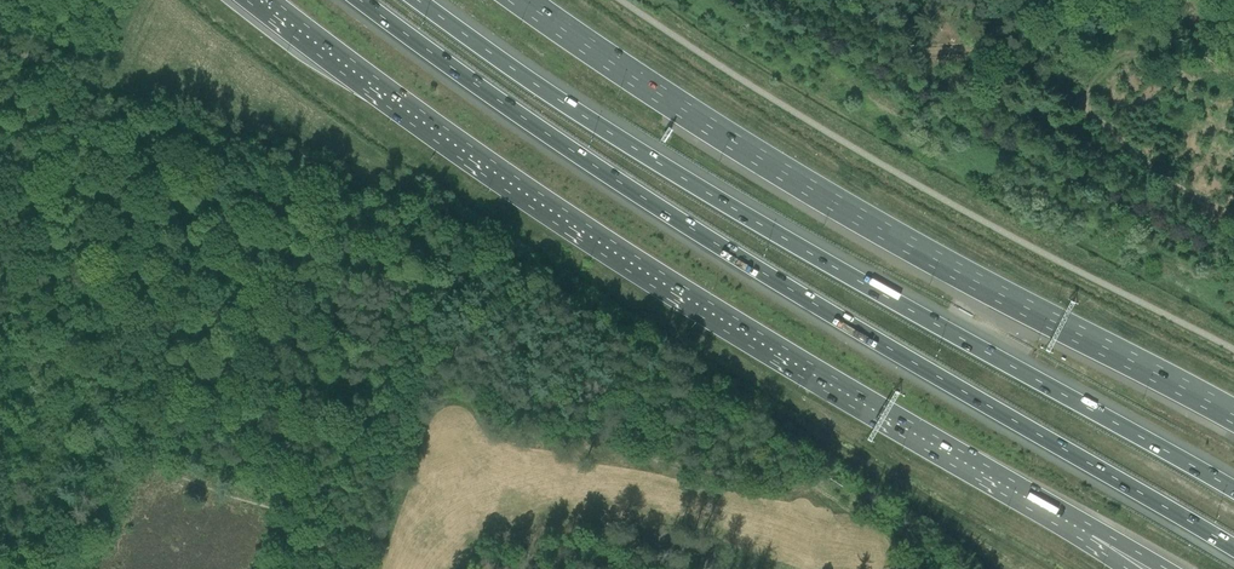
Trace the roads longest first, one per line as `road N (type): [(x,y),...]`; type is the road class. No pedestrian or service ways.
road 1 (motorway): [(356,0),(666,215),(1233,550)]
road 2 (trunk): [(270,0),(639,260),(1091,528)]
road 3 (motorway): [(1233,492),(687,184),(415,0)]
road 4 (trunk): [(1233,417),(849,213),(519,0)]
road 5 (track): [(157,106),(409,196),(487,238)]
road 6 (unclassified): [(1233,217),(1161,177),(1070,98)]
road 7 (unclassified): [(157,106),(0,48)]

